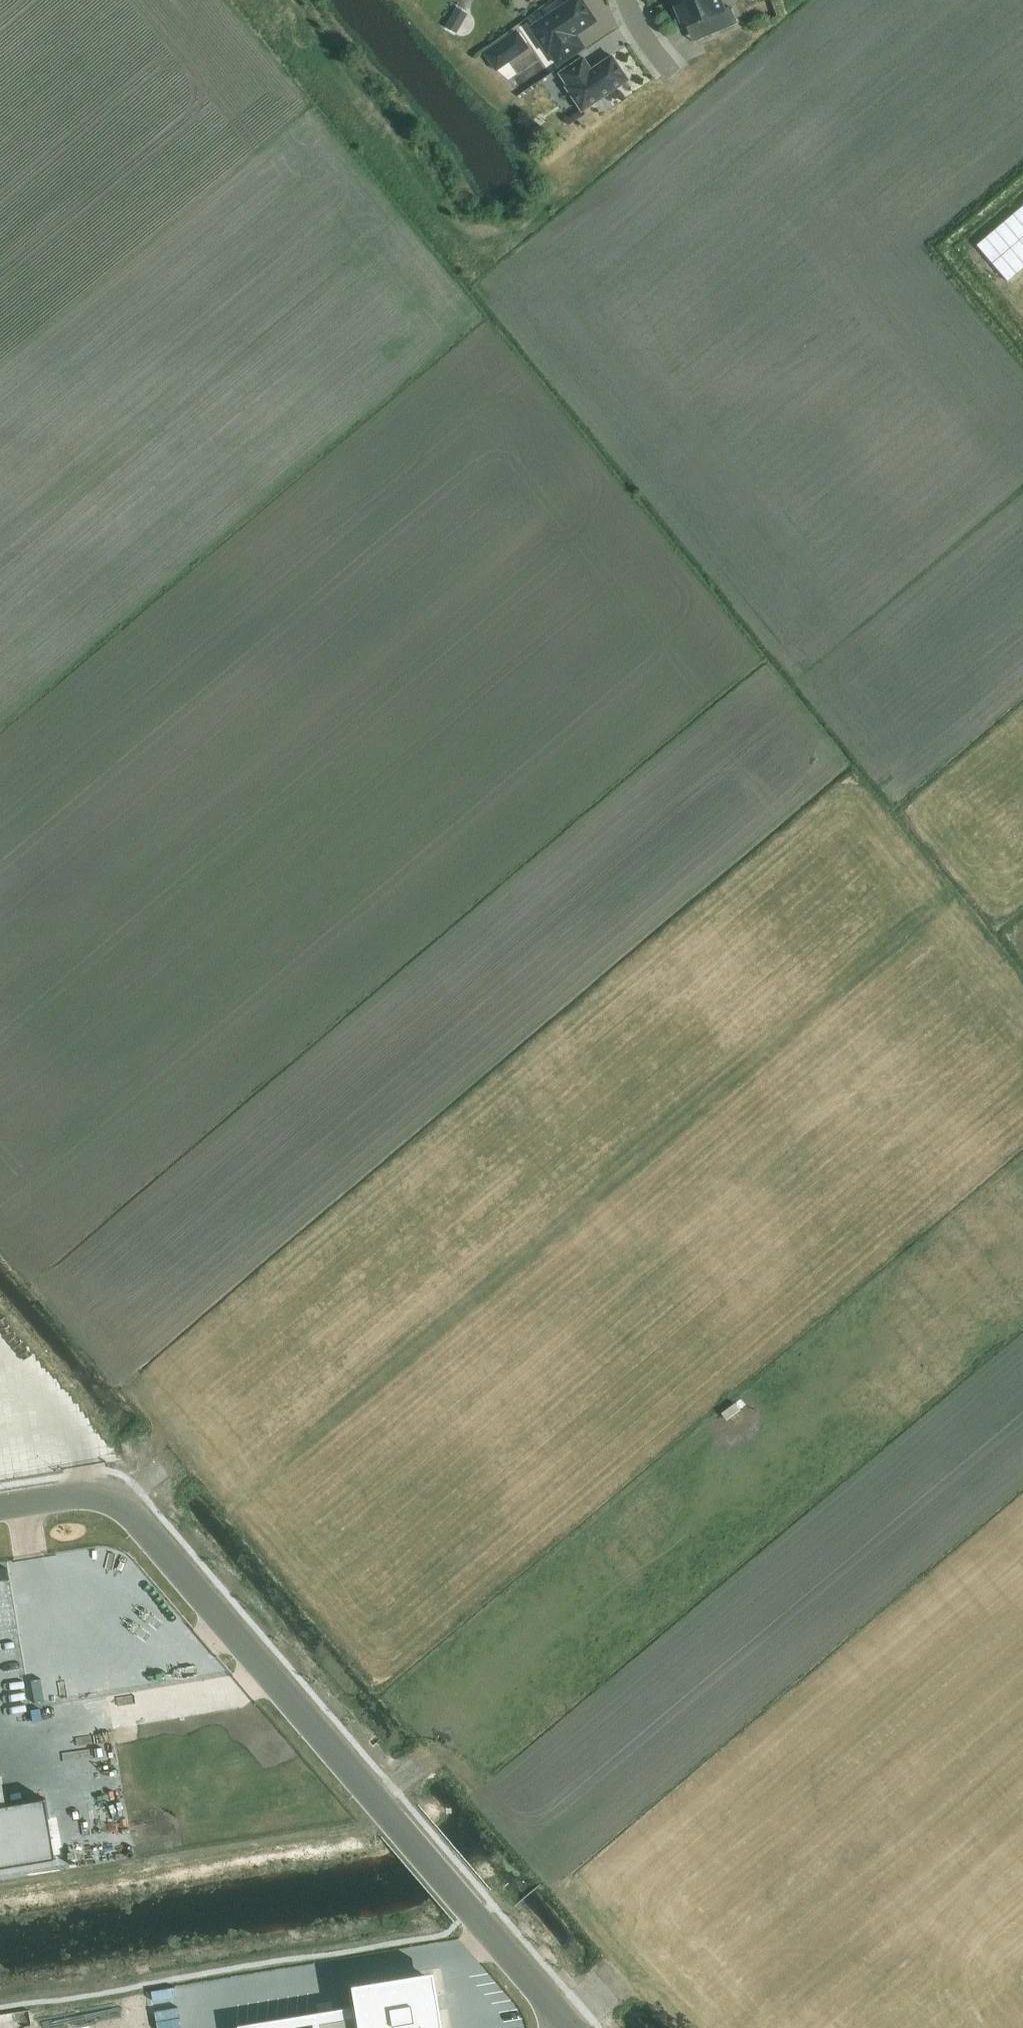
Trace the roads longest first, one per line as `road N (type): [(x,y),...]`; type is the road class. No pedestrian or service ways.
road 1 (unclassified): [(576,2027),(108,1485),(0,1504)]

